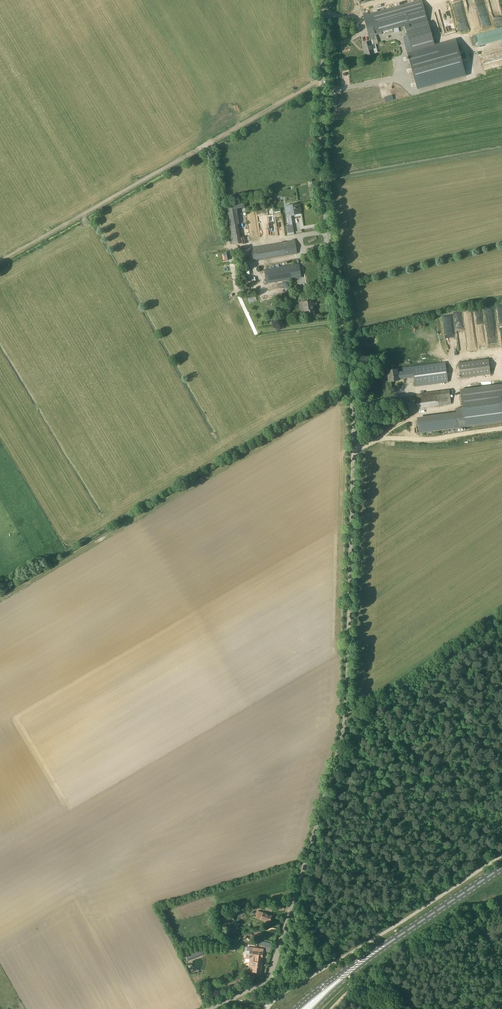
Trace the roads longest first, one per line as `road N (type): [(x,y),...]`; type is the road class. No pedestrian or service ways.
road 1 (unclassified): [(209,1008),(270,975),(342,721),(352,425),(324,177),(325,0)]
road 2 (track): [(0,263),(326,78)]
road 3 (primary): [(384,946),(501,867)]

